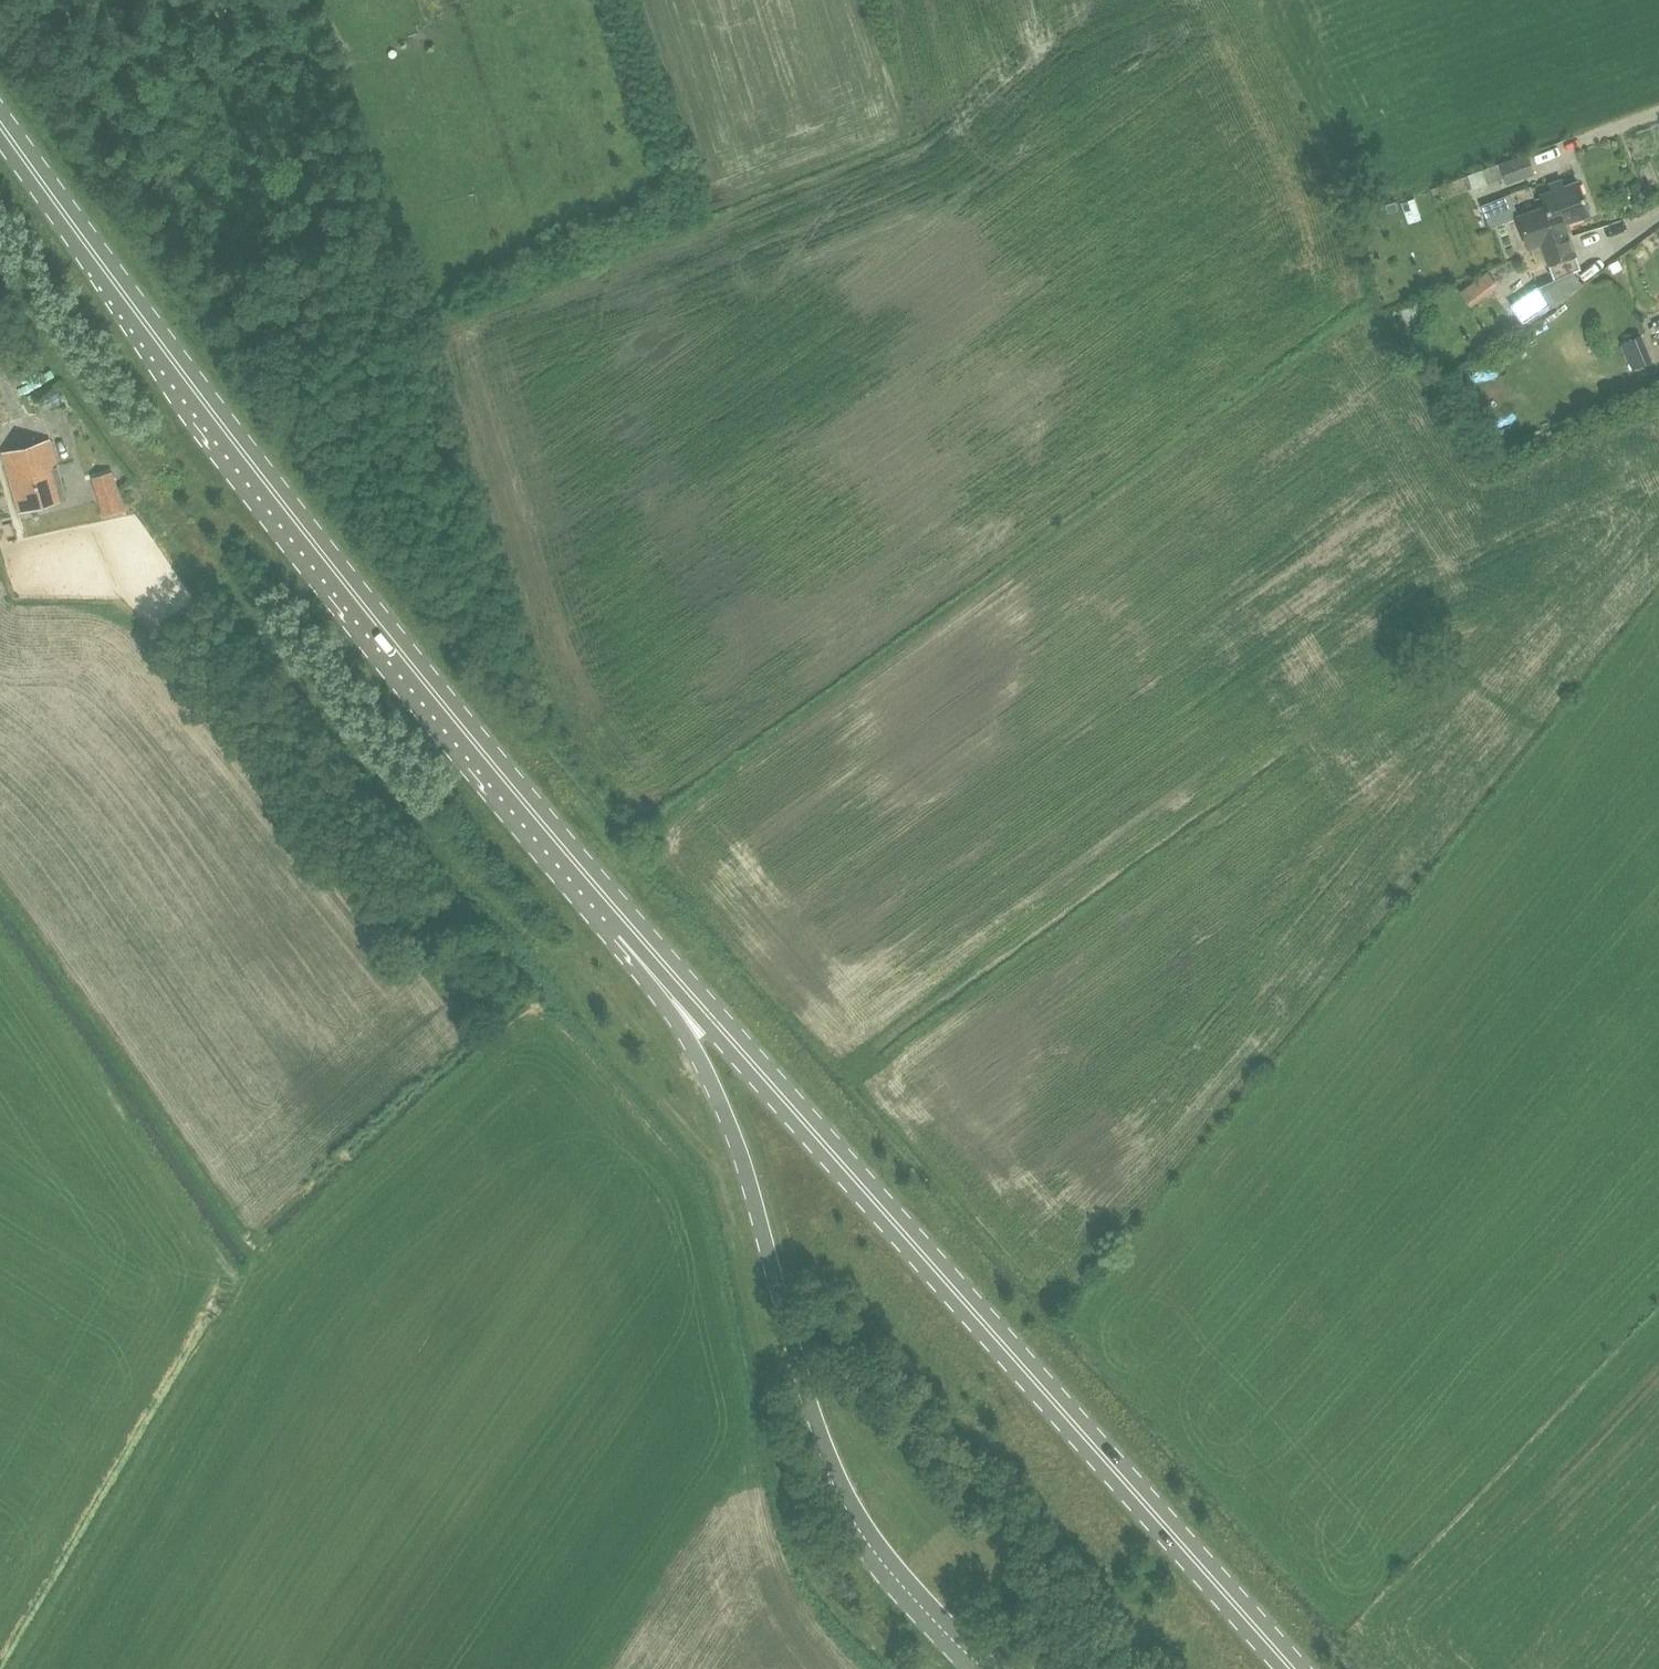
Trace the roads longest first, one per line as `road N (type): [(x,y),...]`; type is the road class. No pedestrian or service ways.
road 1 (primary): [(0,117),(102,264),(582,869),(1296,1668)]

